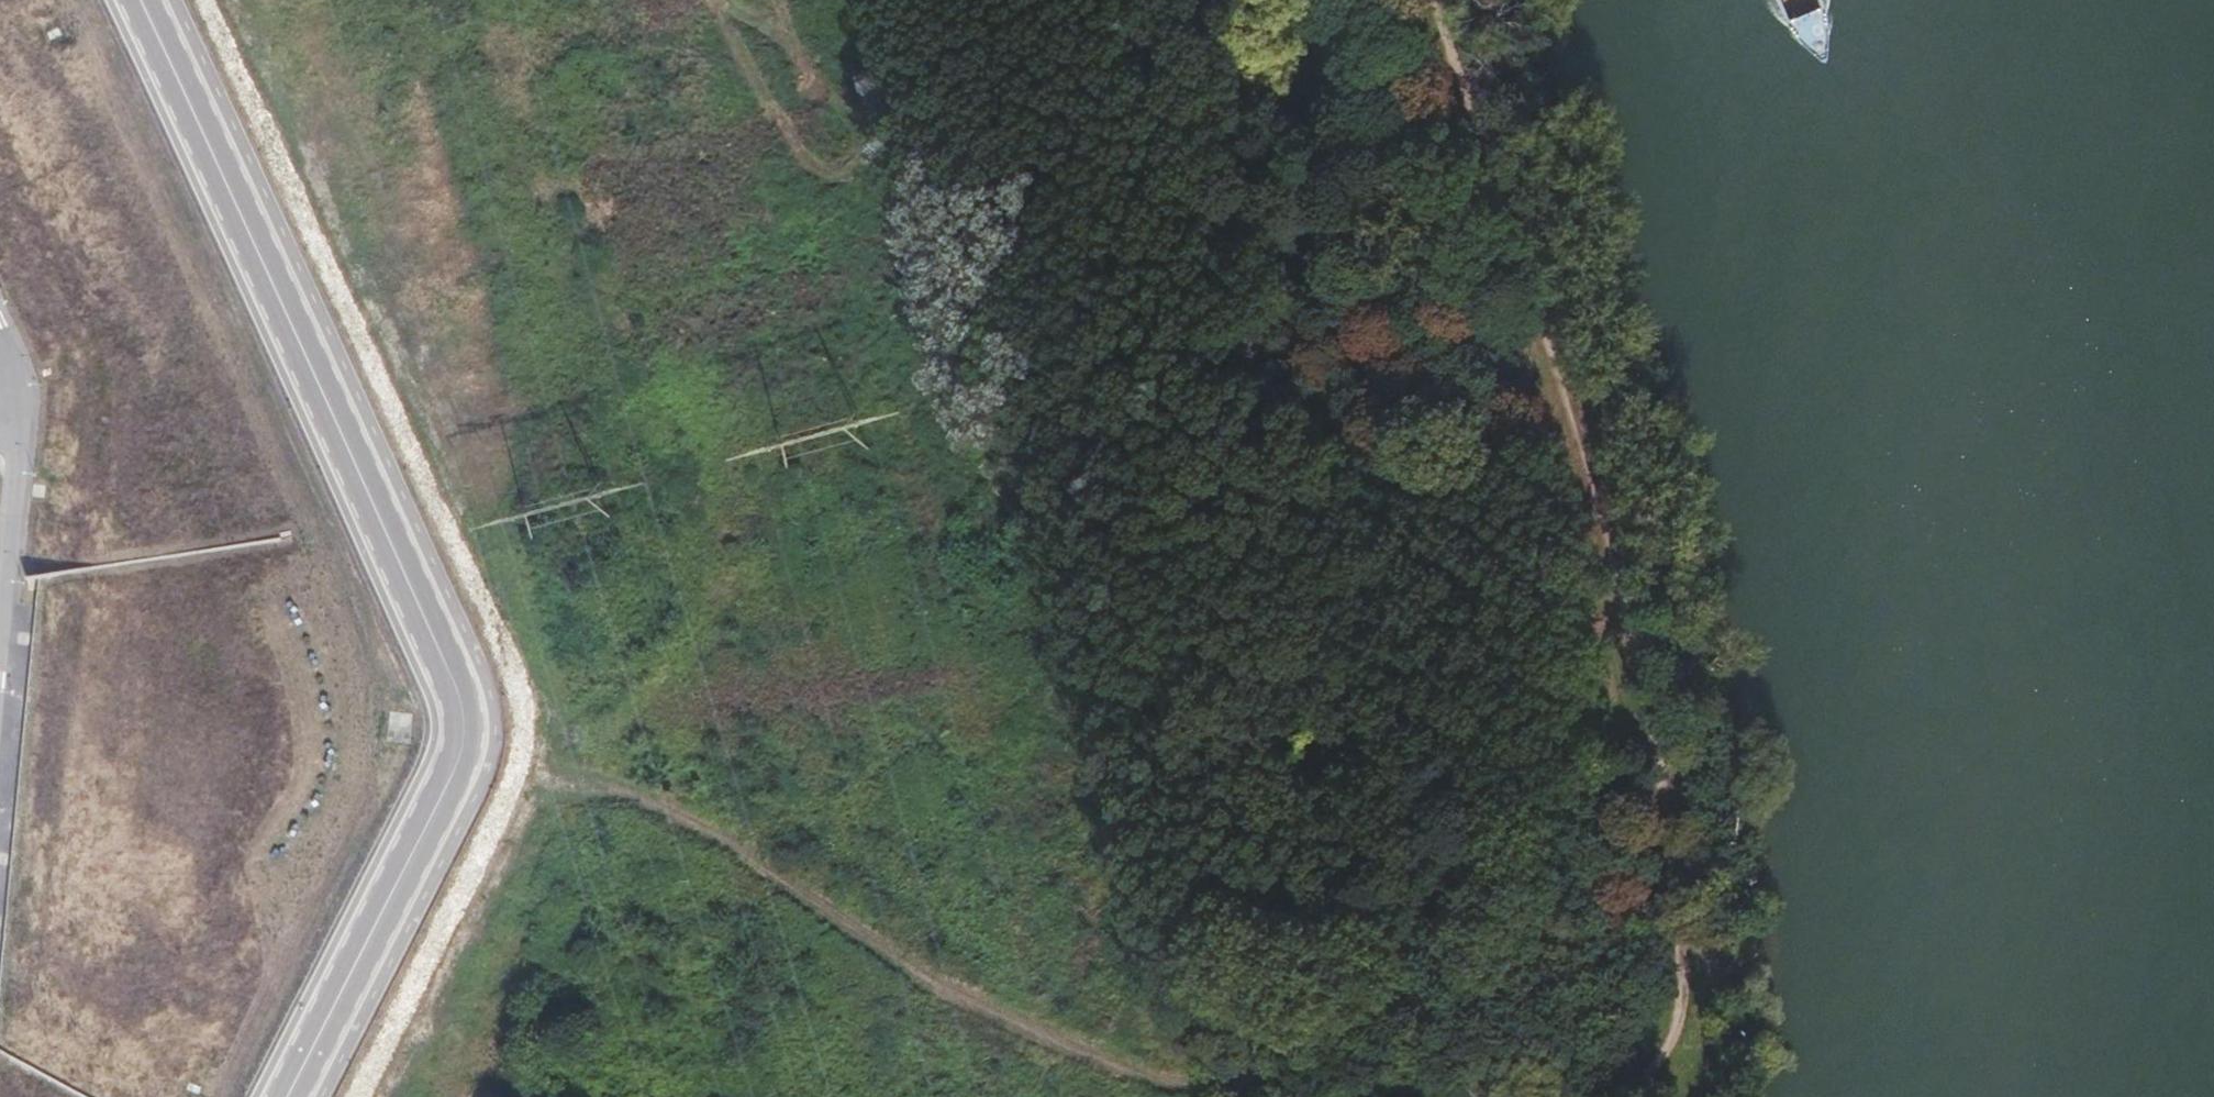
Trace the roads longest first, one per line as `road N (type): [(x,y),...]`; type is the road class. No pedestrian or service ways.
road 1 (unclassified): [(140,0),(454,680),(464,724),(454,767),(287,1096)]

